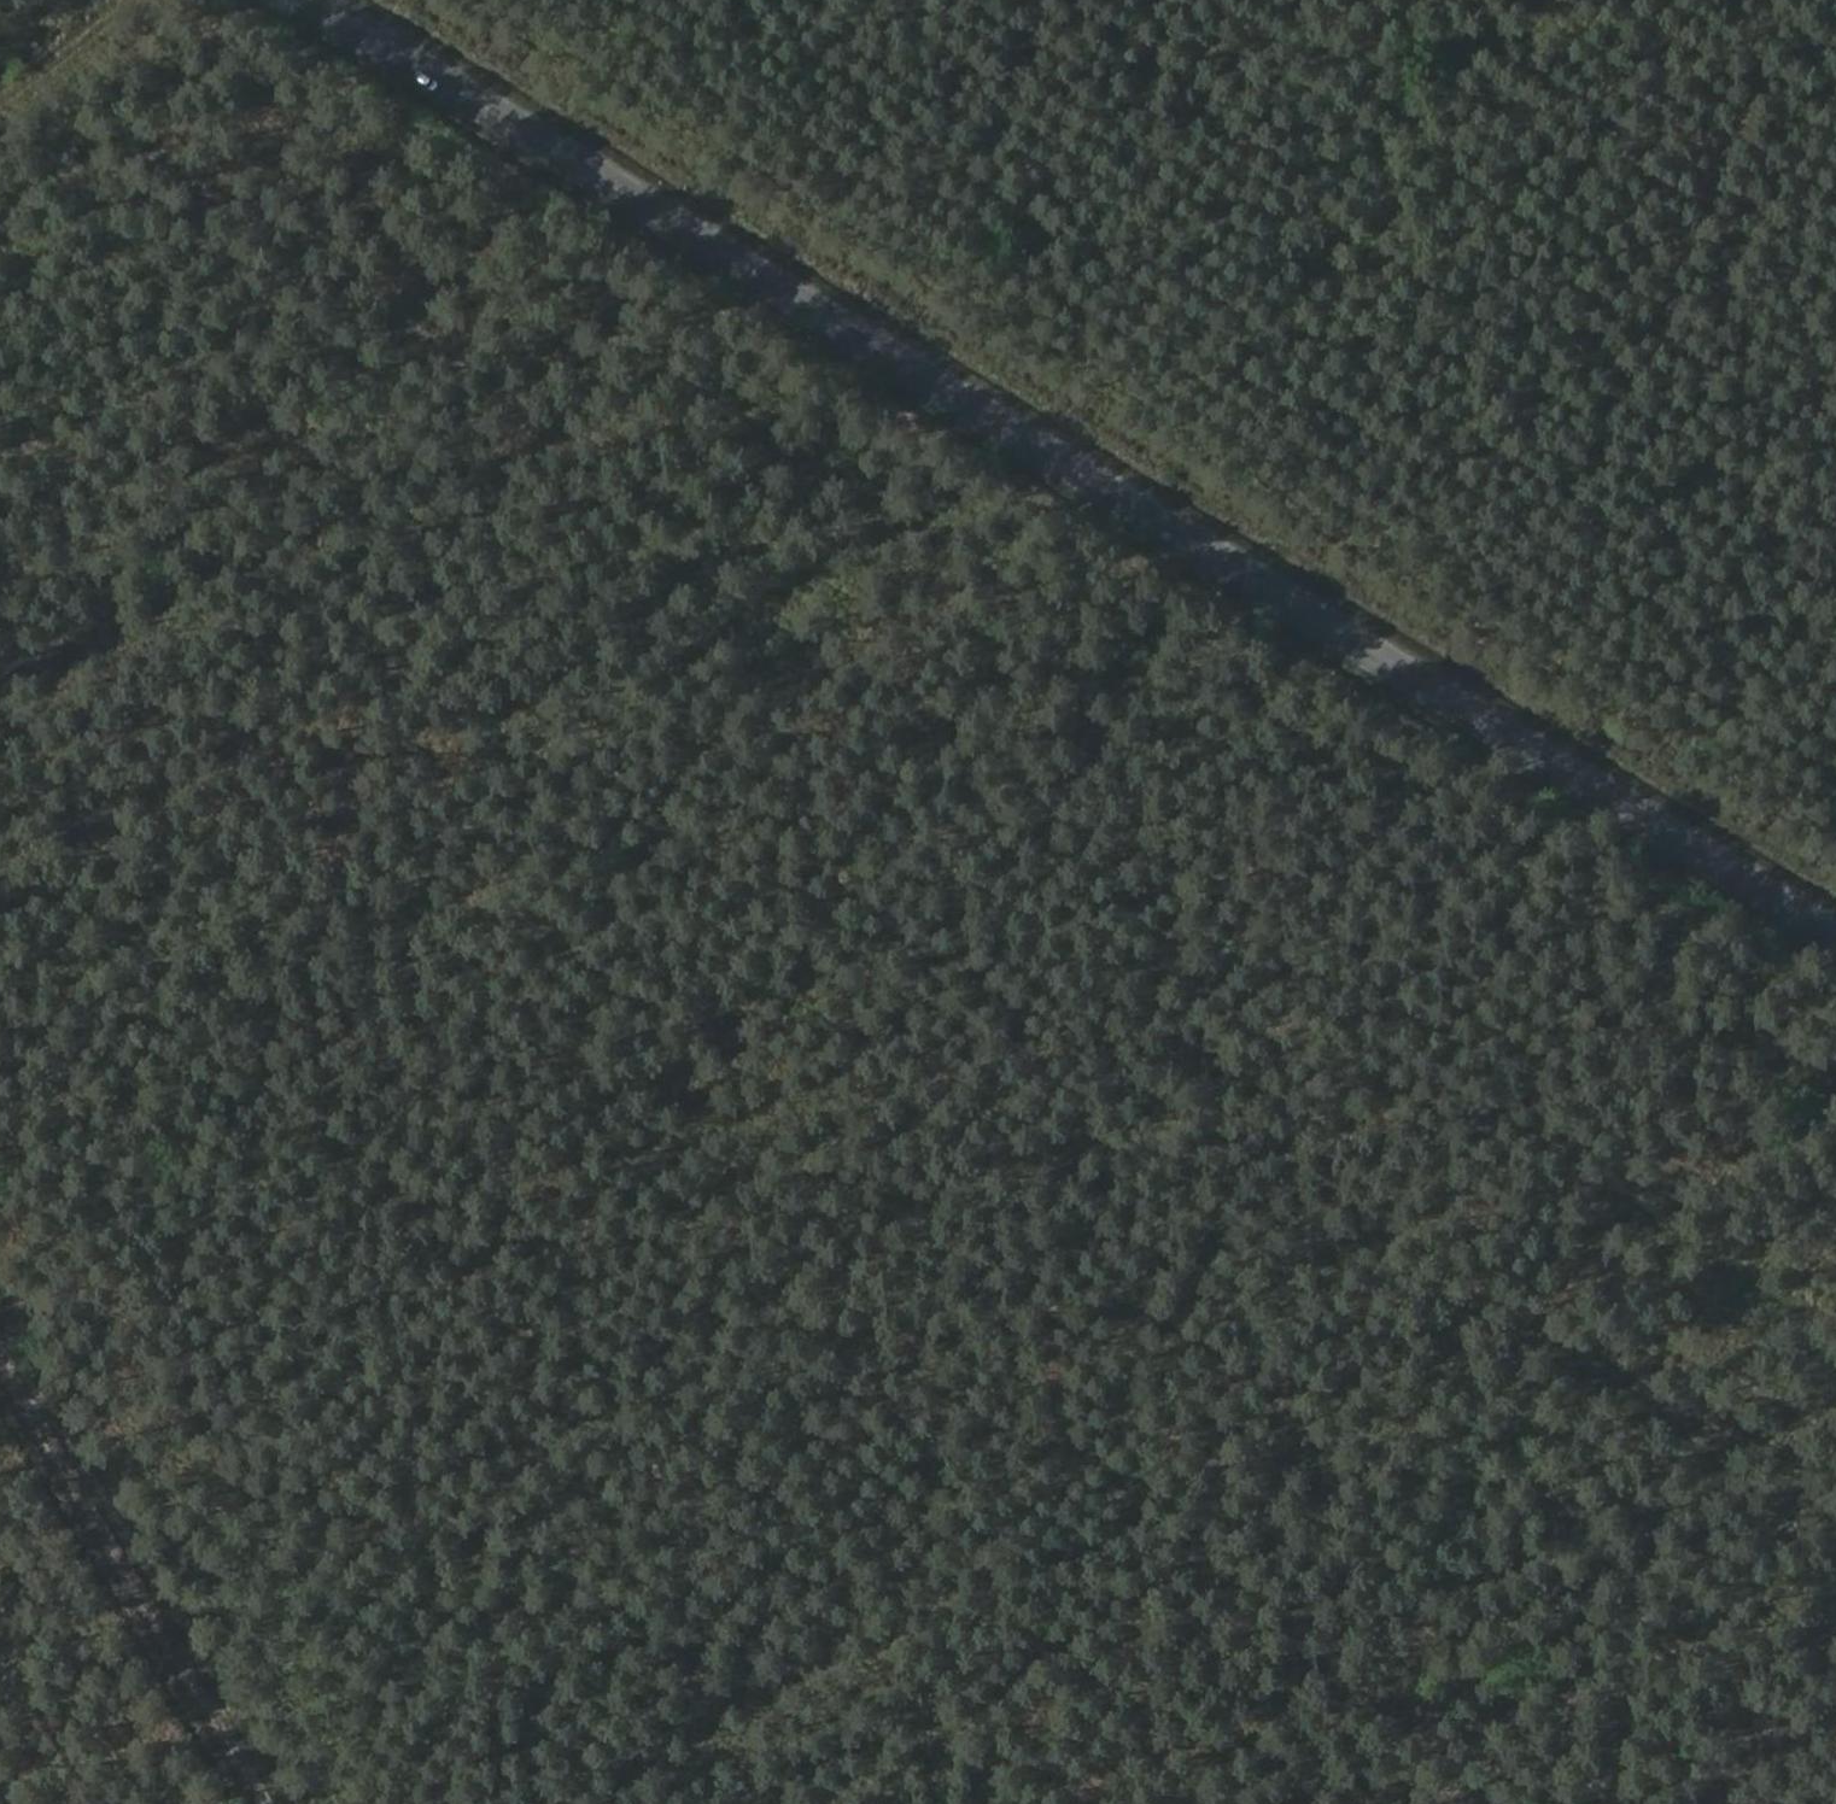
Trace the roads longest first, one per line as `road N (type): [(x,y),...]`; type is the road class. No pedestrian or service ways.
road 1 (secondary): [(300,0),(1835,944)]
road 2 (track): [(0,1295),(302,1803)]

